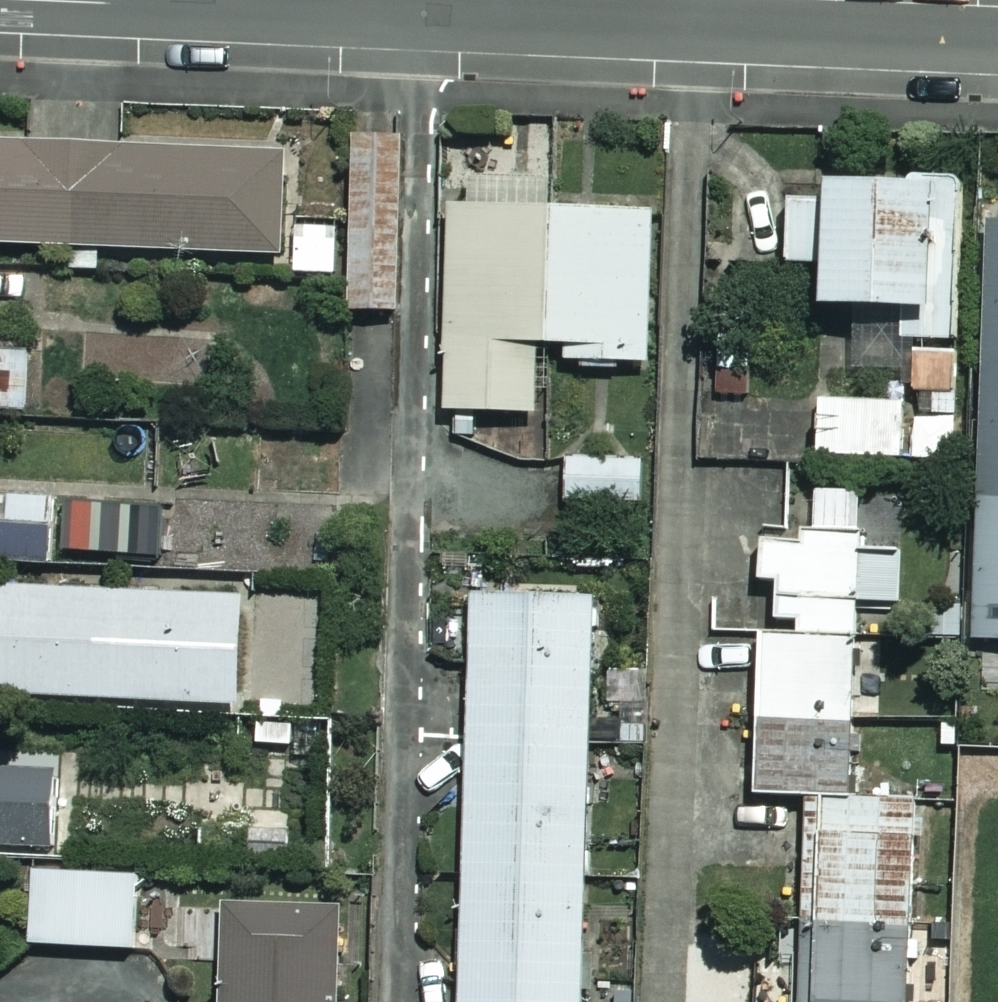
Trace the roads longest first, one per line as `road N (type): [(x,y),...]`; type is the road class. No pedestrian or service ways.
road 1 (residential): [(997,44),(0,1)]

